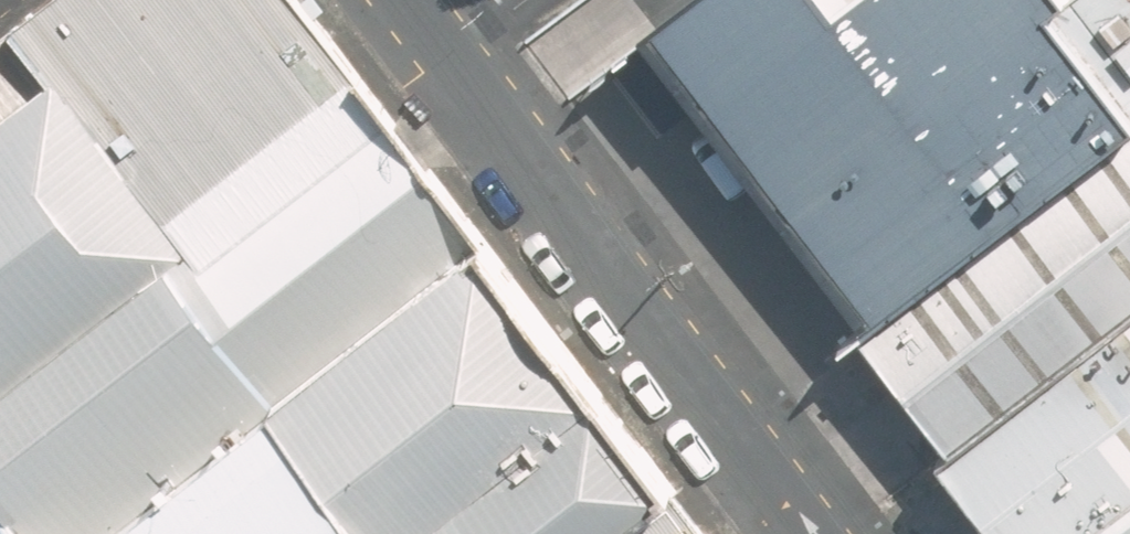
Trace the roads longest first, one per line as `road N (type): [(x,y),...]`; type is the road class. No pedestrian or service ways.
road 1 (unclassified): [(787,533),(401,0)]

